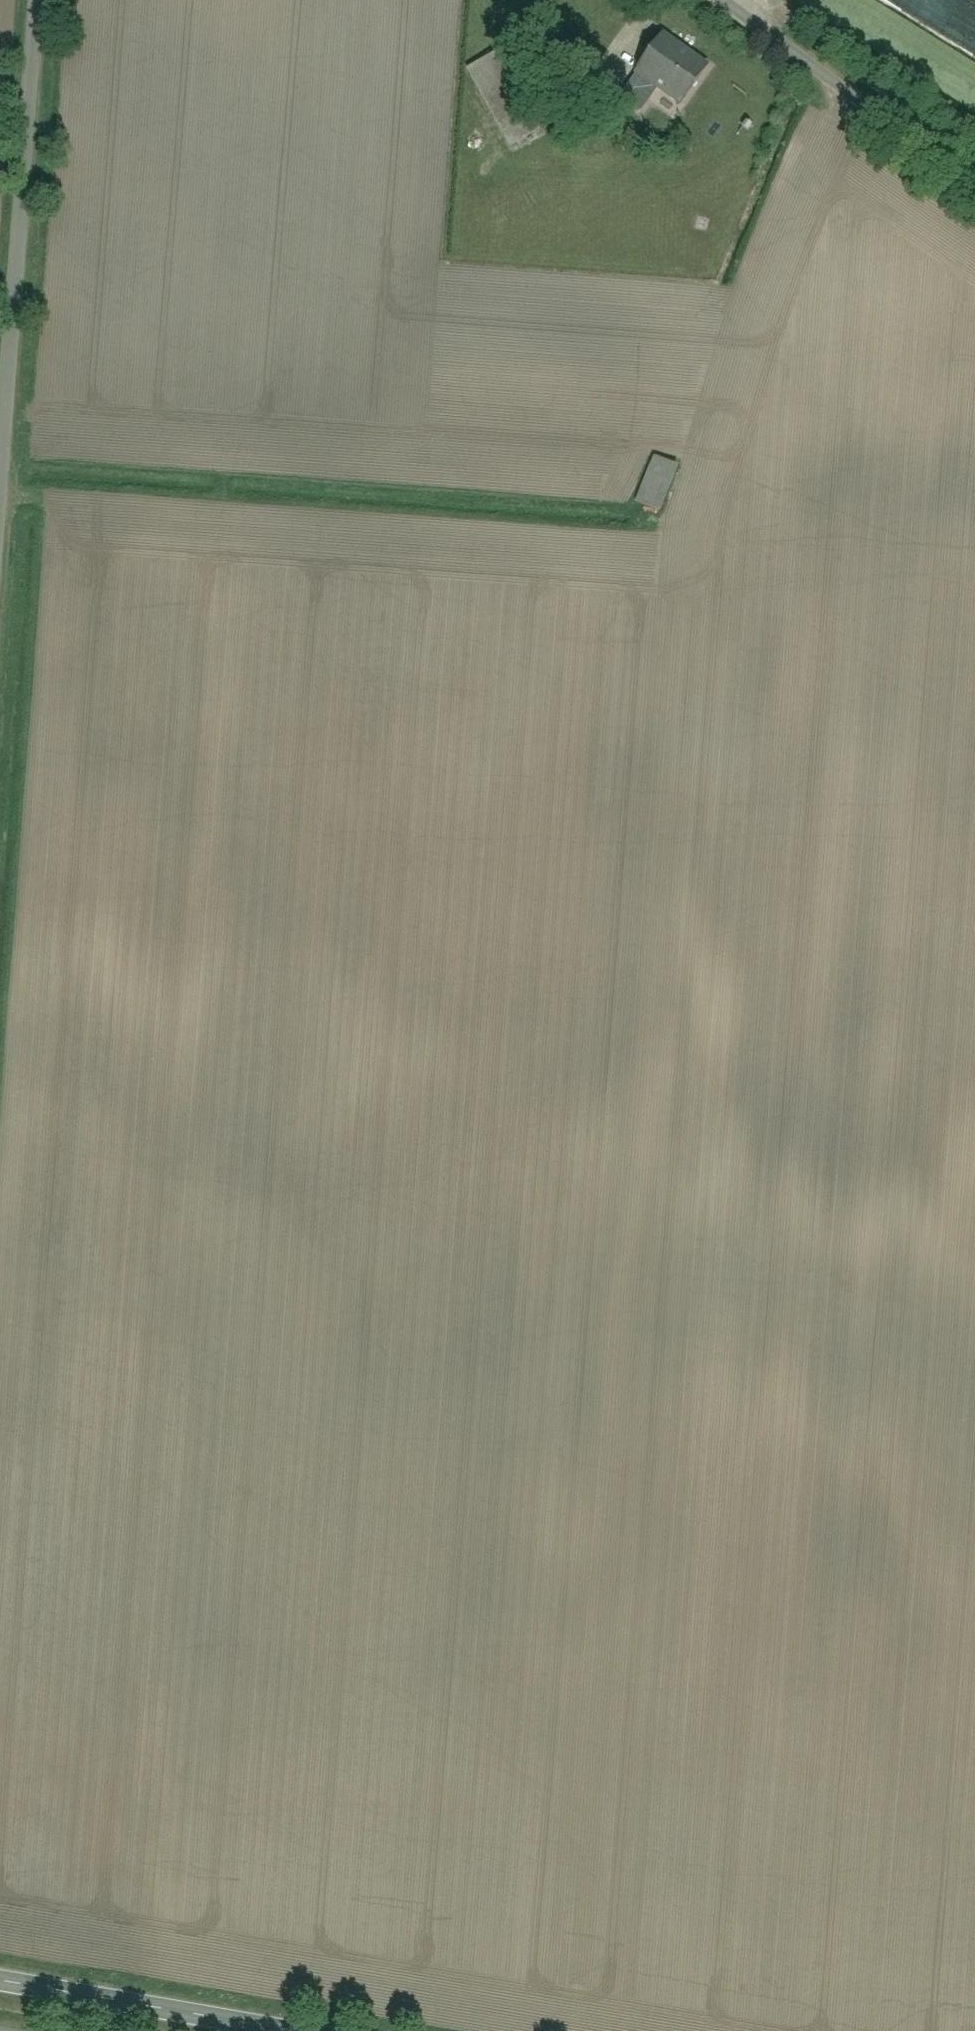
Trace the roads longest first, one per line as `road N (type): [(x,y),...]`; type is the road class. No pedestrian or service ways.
road 1 (unclassified): [(39,0),(0,534)]
road 2 (unclassified): [(691,0),(974,188)]
road 3 (tertiary): [(0,1977),(305,2030)]

